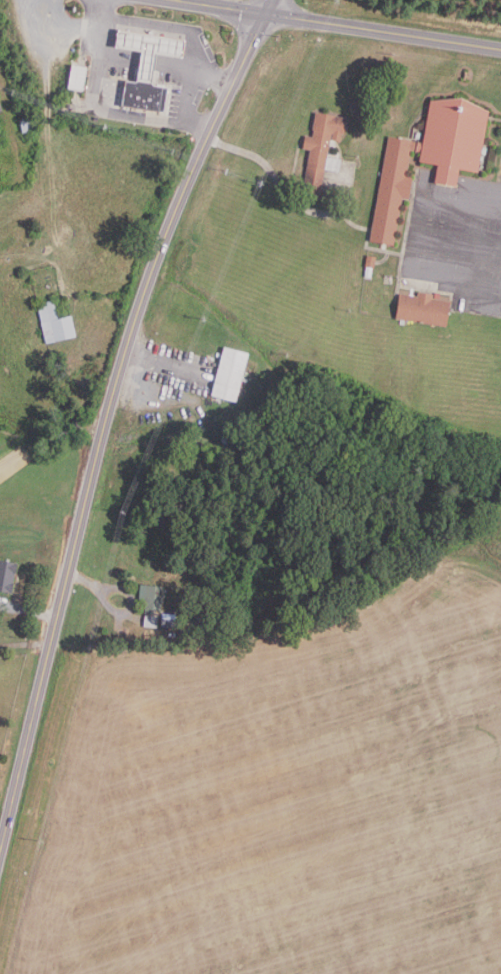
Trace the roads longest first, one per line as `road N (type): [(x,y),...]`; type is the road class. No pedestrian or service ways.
road 1 (secondary): [(0,859),(120,370),(155,264),(267,14)]
road 2 (primary): [(181,0),(500,50)]

